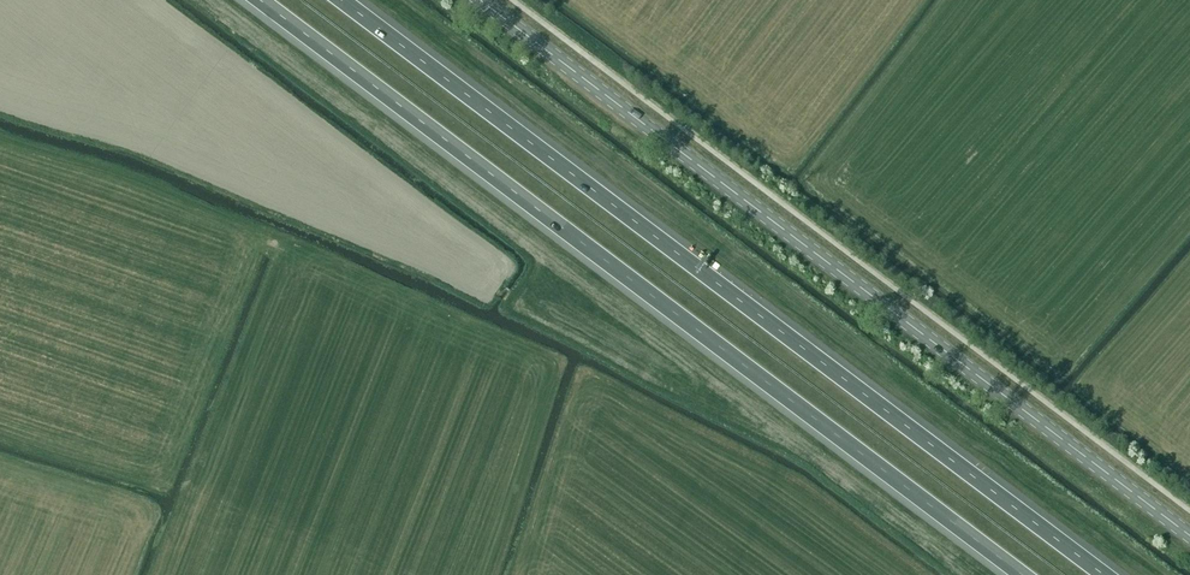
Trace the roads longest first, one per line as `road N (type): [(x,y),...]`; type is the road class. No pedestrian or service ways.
road 1 (motorway): [(1101,574),(342,0)]
road 2 (motorway): [(259,0),(1018,574)]
road 3 (tertiary): [(1189,541),(477,0)]

